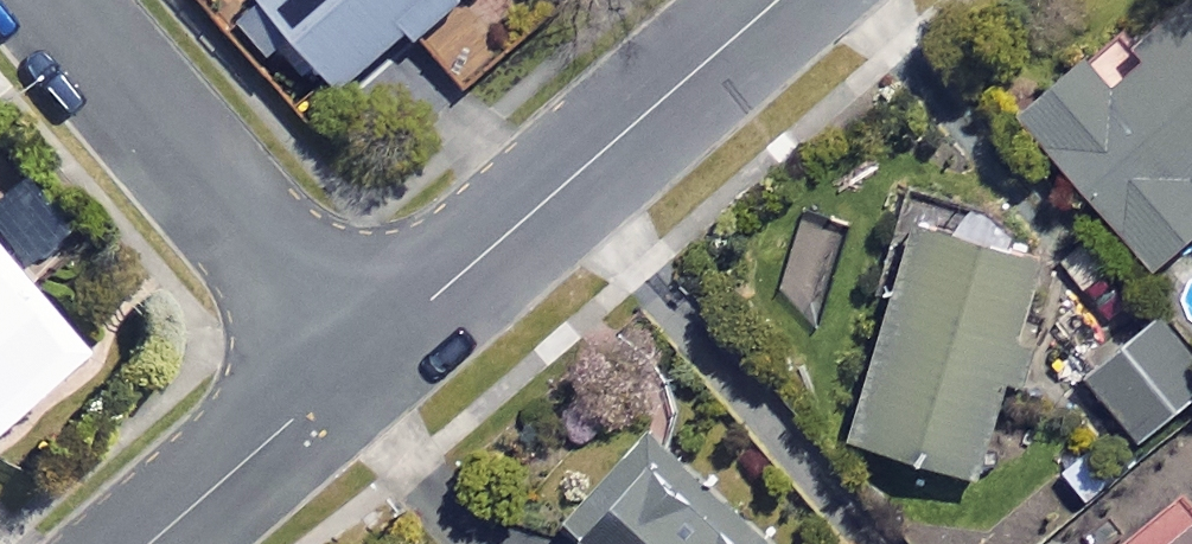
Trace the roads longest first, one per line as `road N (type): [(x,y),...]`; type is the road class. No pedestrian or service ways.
road 1 (residential): [(781,0),(375,350)]
road 2 (residential): [(375,350),(59,0)]
road 3 (residential): [(375,350),(149,543)]

